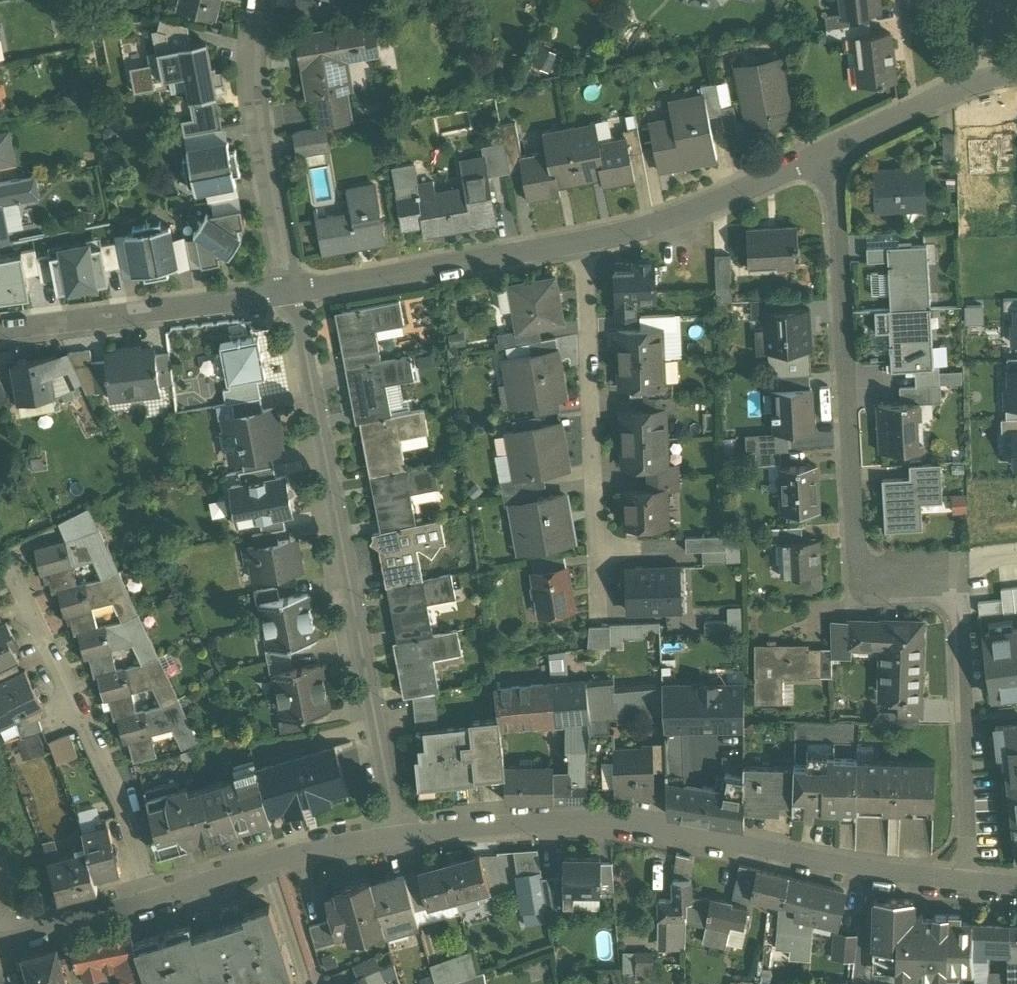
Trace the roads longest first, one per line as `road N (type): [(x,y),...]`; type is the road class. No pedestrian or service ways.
road 1 (residential): [(964,888),(607,822),(395,832)]
road 2 (residential): [(395,832),(292,295)]
road 3 (residential): [(818,156),(834,189),(859,584),(959,582)]
road 4 (residential): [(156,904),(104,758),(2,554)]
road 5 (residential): [(581,244),(599,617)]
road 6 (residential): [(959,582),(964,888)]
road 7 (residential): [(292,295),(257,107),(263,0)]
road 8 (residential): [(0,333),(292,295)]
road 9 (residential): [(292,295),(581,244)]
road 10 (residential): [(581,244),(661,226),(818,156)]
road 11 (residential): [(395,832),(281,859),(156,904)]
road 12 (residential): [(818,156),(984,81)]
road 13 (residential): [(156,904),(0,945)]

